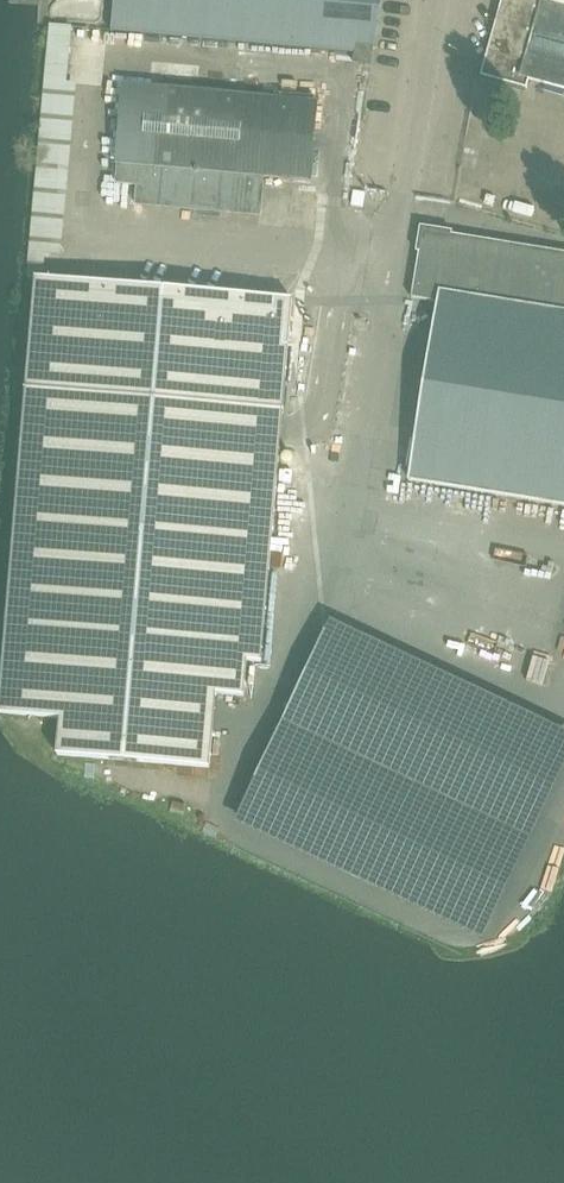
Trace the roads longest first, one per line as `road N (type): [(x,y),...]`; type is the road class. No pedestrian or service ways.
road 1 (unclassified): [(398,195),(436,0)]

